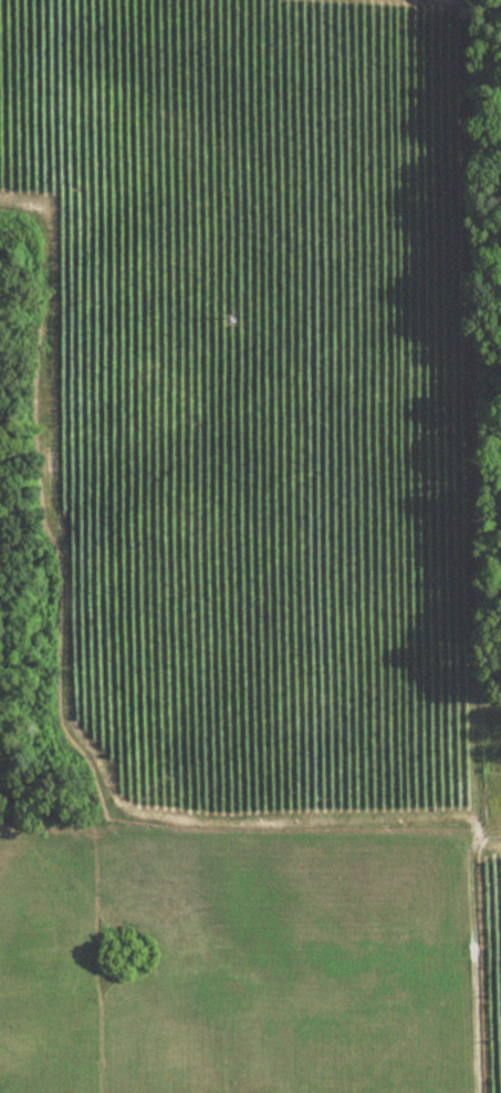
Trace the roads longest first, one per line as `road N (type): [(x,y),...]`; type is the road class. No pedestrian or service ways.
road 1 (track): [(477,1092),(477,852)]

